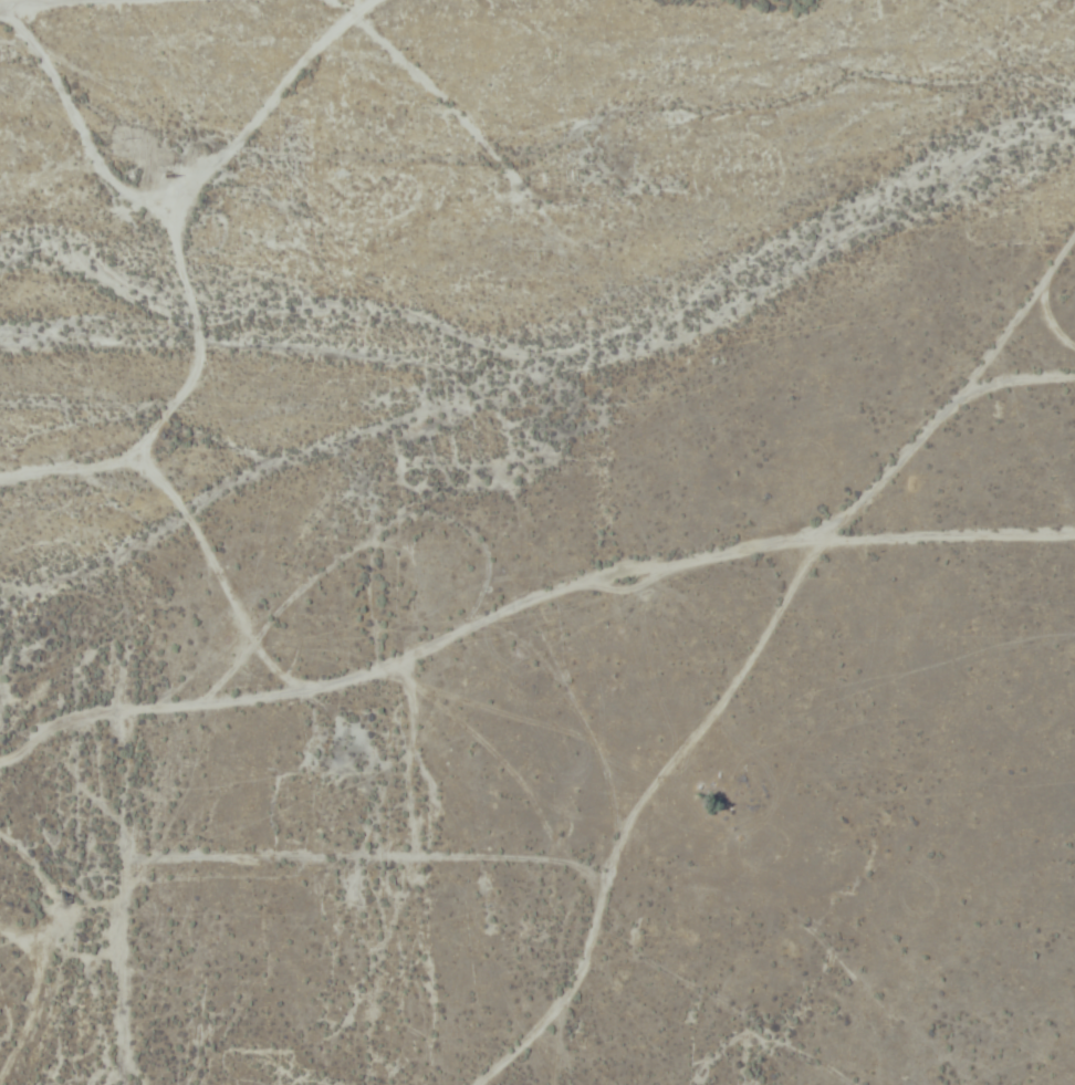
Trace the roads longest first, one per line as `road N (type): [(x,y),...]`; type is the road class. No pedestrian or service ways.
road 1 (track): [(1074,403),(963,449),(848,535),(587,605),(448,668),(158,727),(0,798)]

